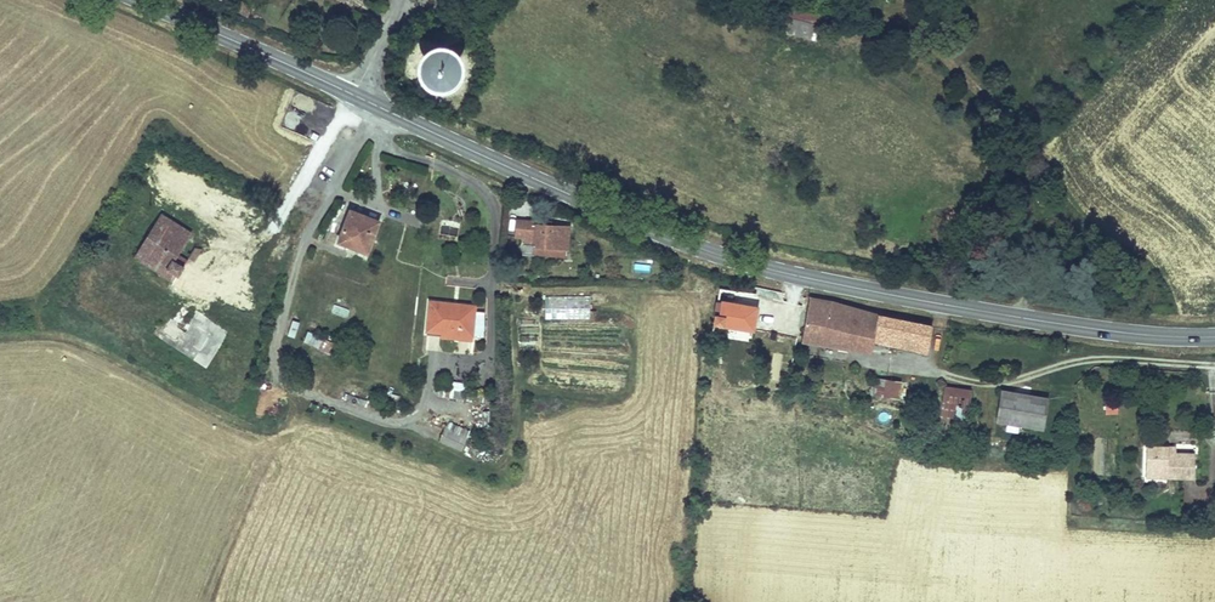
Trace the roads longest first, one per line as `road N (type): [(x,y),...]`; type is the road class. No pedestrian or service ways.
road 1 (primary): [(353,95),(631,222),(741,261),(960,308),(1134,333),(1214,335)]
road 2 (primary): [(139,0),(353,95)]
road 3 (track): [(298,392),(204,601)]
road 4 (track): [(308,229),(259,251),(166,208)]

